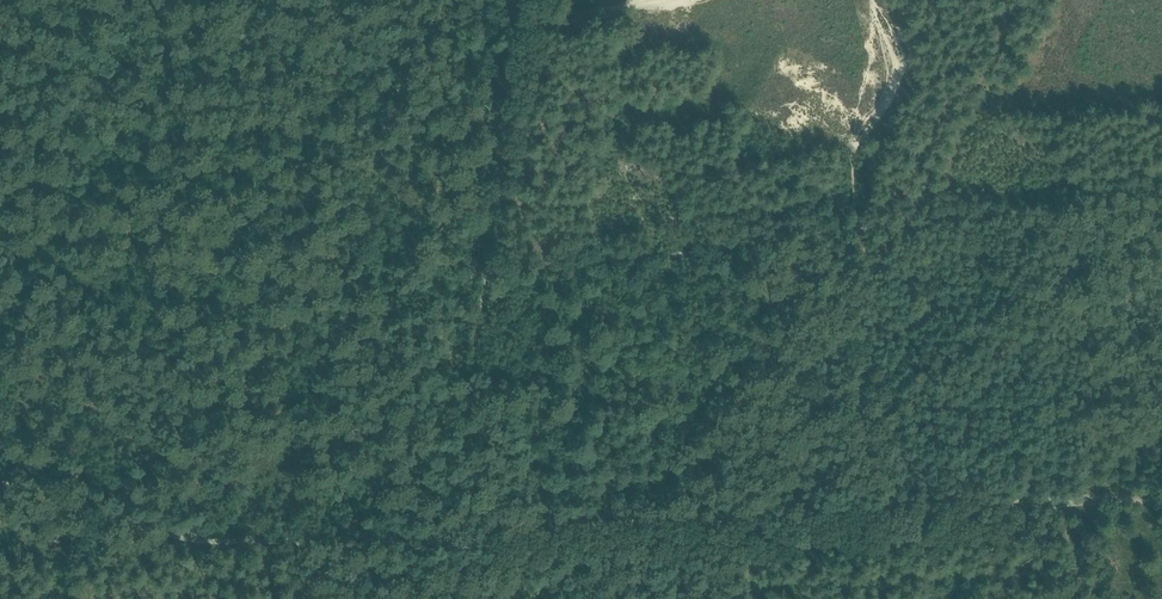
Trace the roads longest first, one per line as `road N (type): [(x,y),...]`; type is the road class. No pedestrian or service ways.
road 1 (track): [(292,531),(158,529),(0,480)]
road 2 (track): [(1161,498),(876,516)]
road 3 (track): [(444,530),(292,531)]
road 4 (track): [(876,516),(725,522)]
road 5 (track): [(725,522),(579,530)]
road 6 (track): [(579,530),(444,530)]

